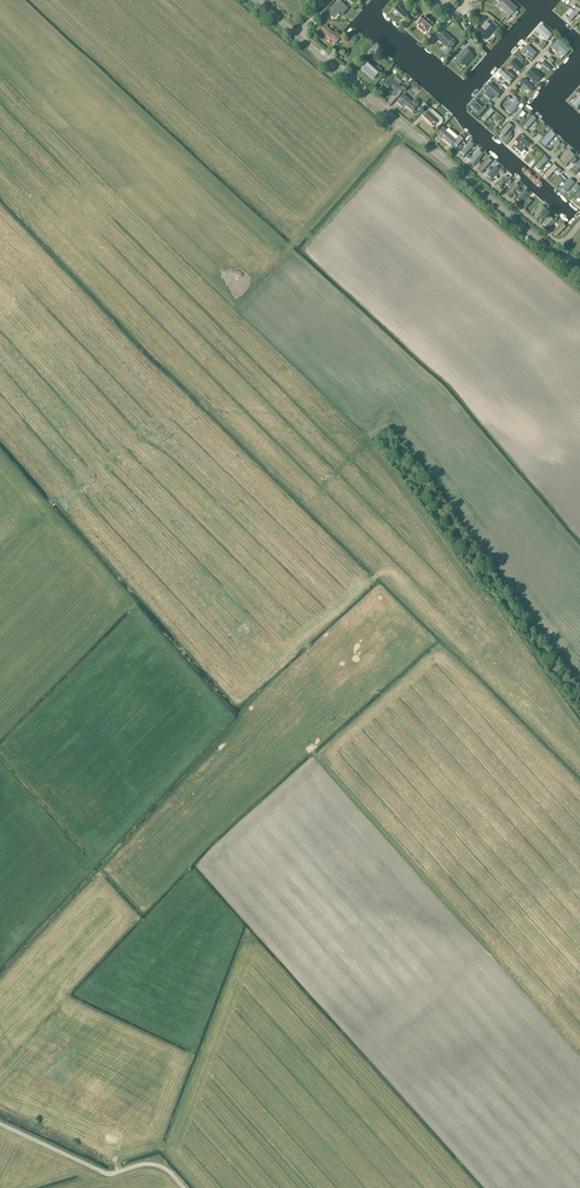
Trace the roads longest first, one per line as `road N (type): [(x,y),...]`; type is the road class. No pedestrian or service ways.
road 1 (tertiary): [(579,267),(534,237),(298,36)]
road 2 (track): [(0,1124),(103,1172),(163,1169),(183,1187)]

